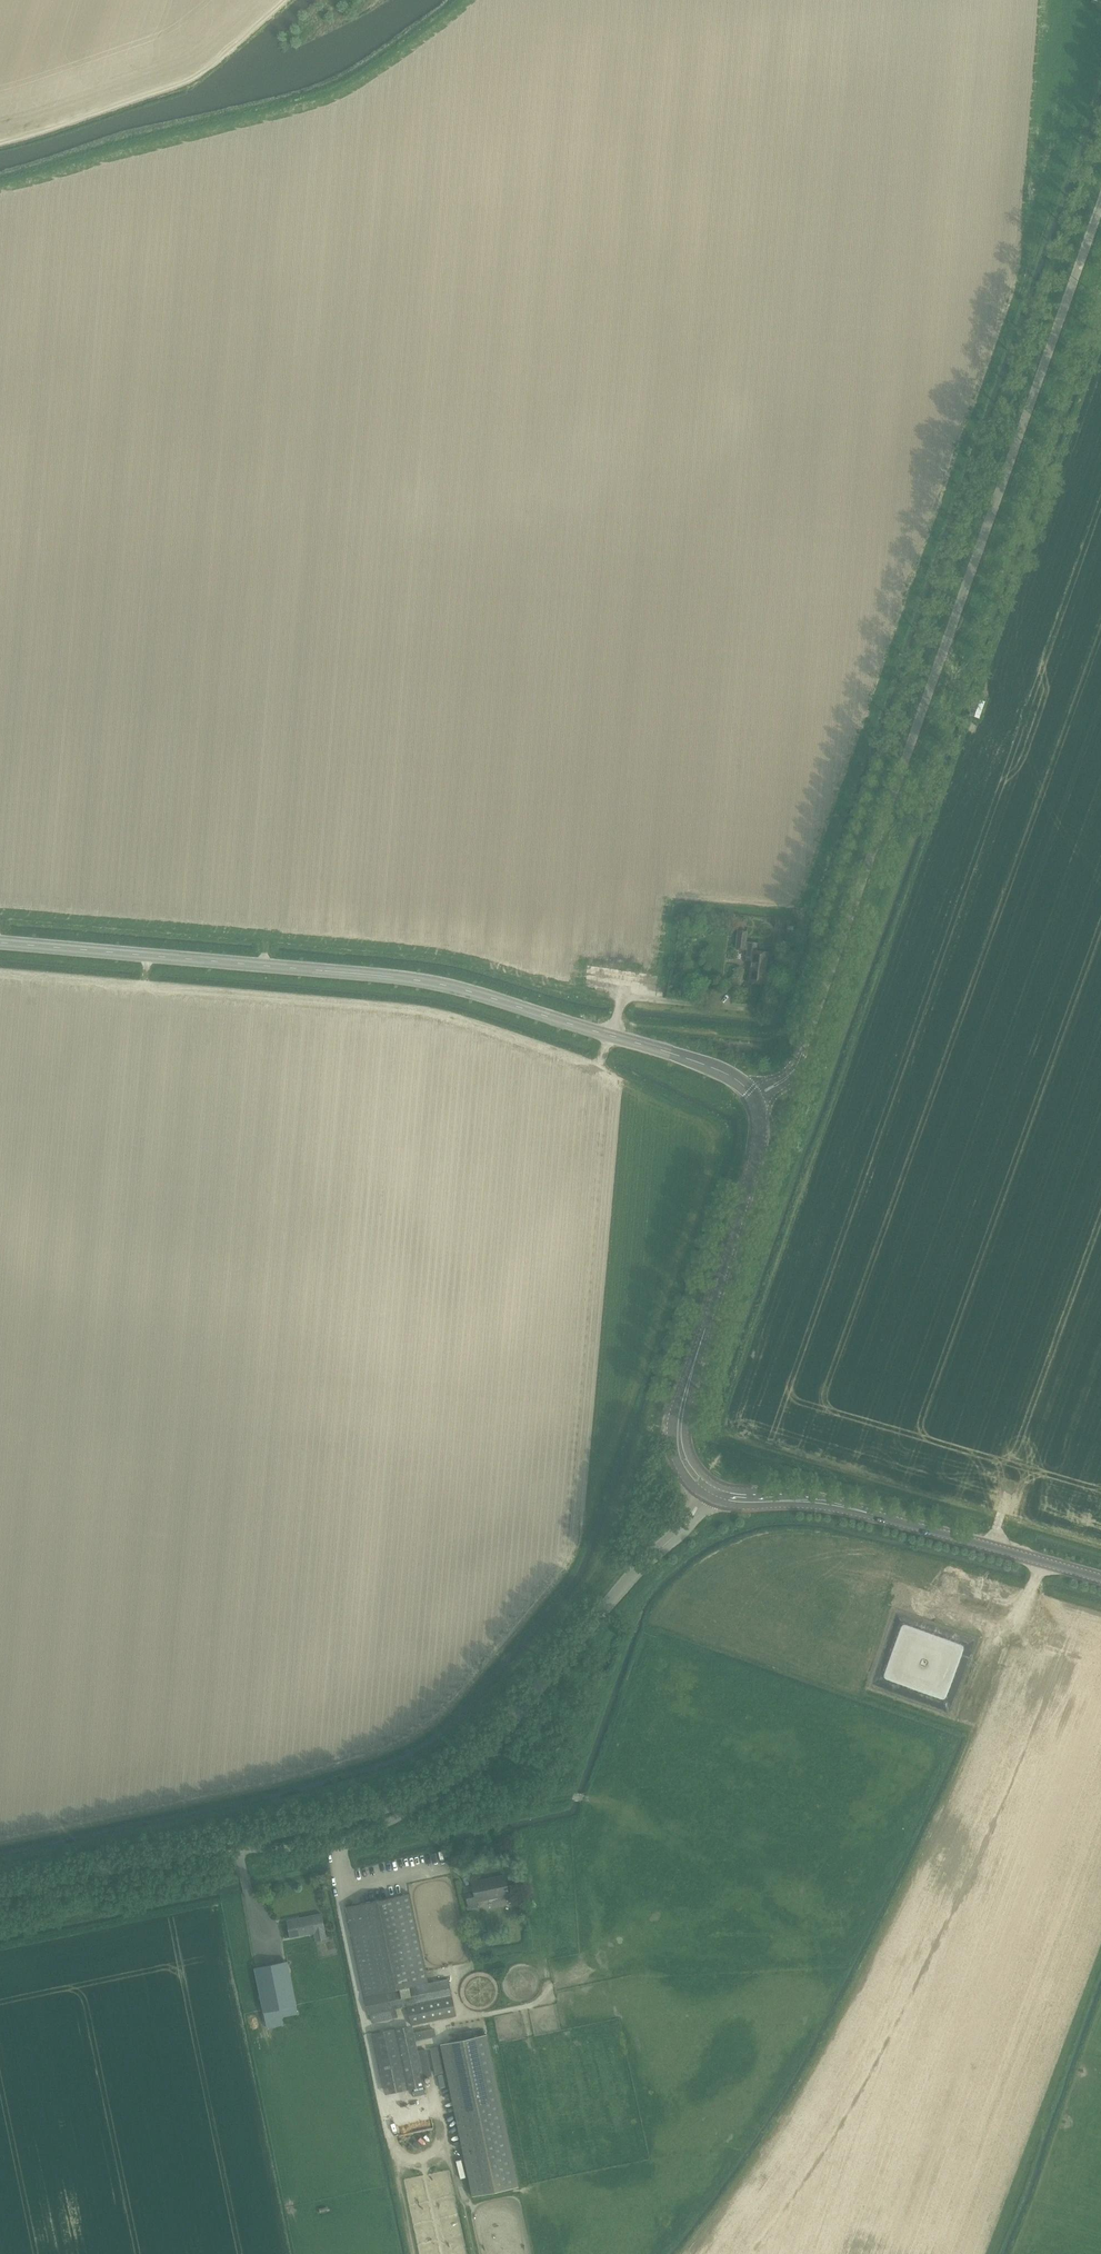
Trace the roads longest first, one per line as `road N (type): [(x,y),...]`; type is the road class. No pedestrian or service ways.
road 1 (unclassified): [(810,1029),(1100,204)]
road 2 (secondary): [(753,1098),(704,1065),(447,985),(0,942)]
road 3 (tertiary): [(411,1799),(487,1747),(709,1489)]
road 4 (secondary): [(1100,1578),(833,1504),(733,1498),(709,1489)]
road 5 (track): [(719,1434),(1100,1547)]
road 6 (secondary): [(683,1405),(755,1162),(760,1120),(753,1098)]
road 7 (tertiary): [(0,1892),(237,1841)]
road 8 (track): [(878,837),(908,799),(944,720),(948,639)]
road 9 (residential): [(237,1841),(259,1848),(336,1845),(392,1821),(411,1799)]
road 10 (tertiary): [(237,1841),(411,1799)]

